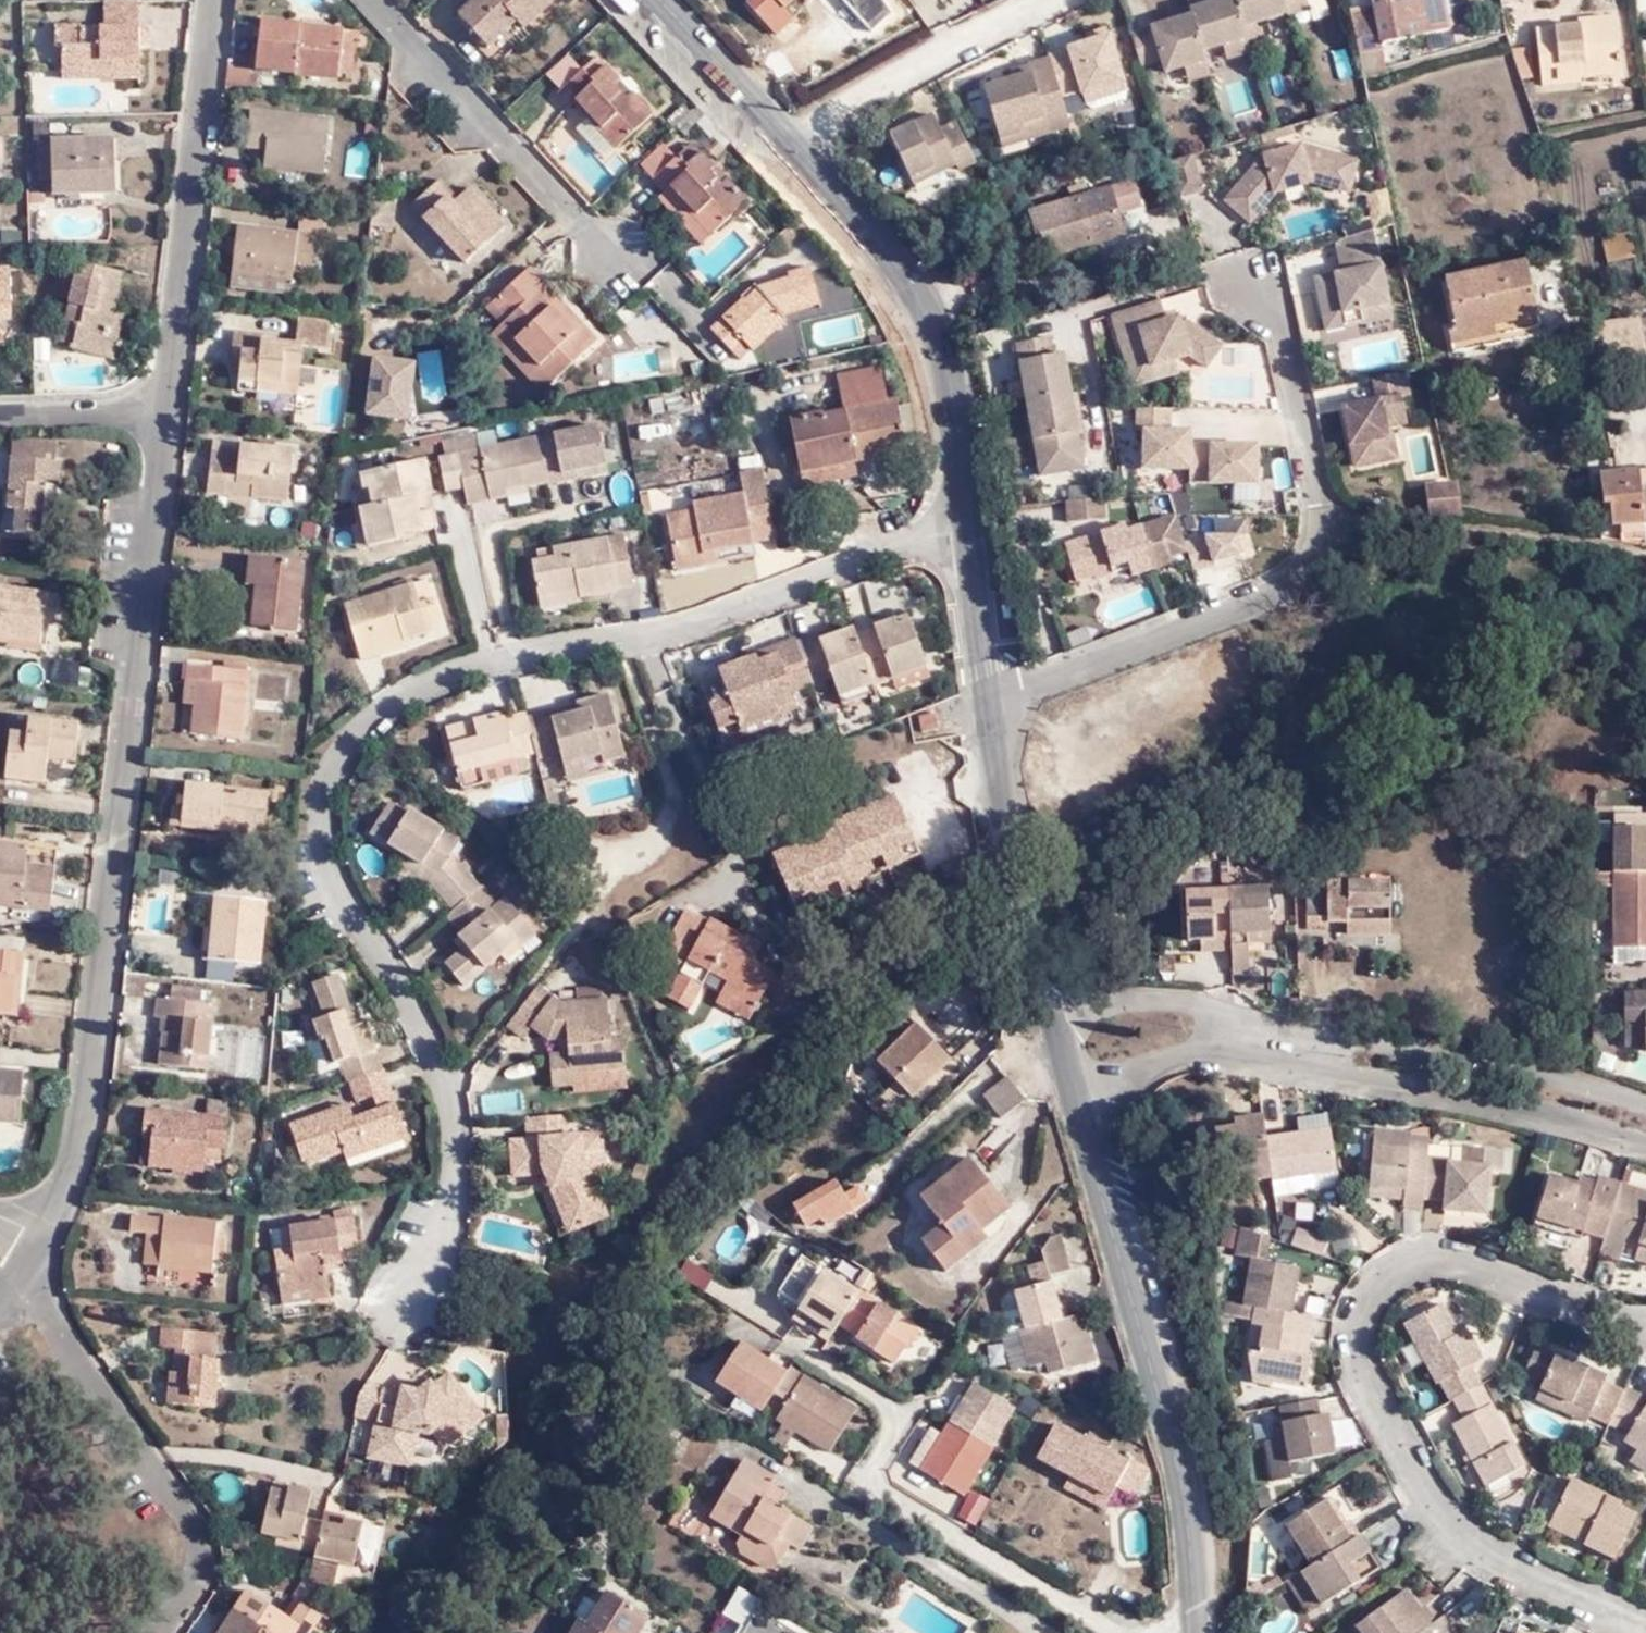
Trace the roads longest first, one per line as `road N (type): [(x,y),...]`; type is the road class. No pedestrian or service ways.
road 1 (tertiary): [(989,699),(1018,883),(1184,1478),(1197,1623)]
road 2 (residential): [(160,415),(74,1160),(50,1222)]
road 3 (tertiary): [(654,0),(845,202),(898,264),(927,316),(956,417),(989,699)]
road 4 (residential): [(215,0),(160,415)]
road 5 (residential): [(23,1274),(185,1534),(186,1591),(156,1632)]
road 6 (residential): [(369,0),(620,269)]
road 7 (unclassified): [(989,699),(1333,573)]
road 8 (residential): [(160,415),(0,415)]

